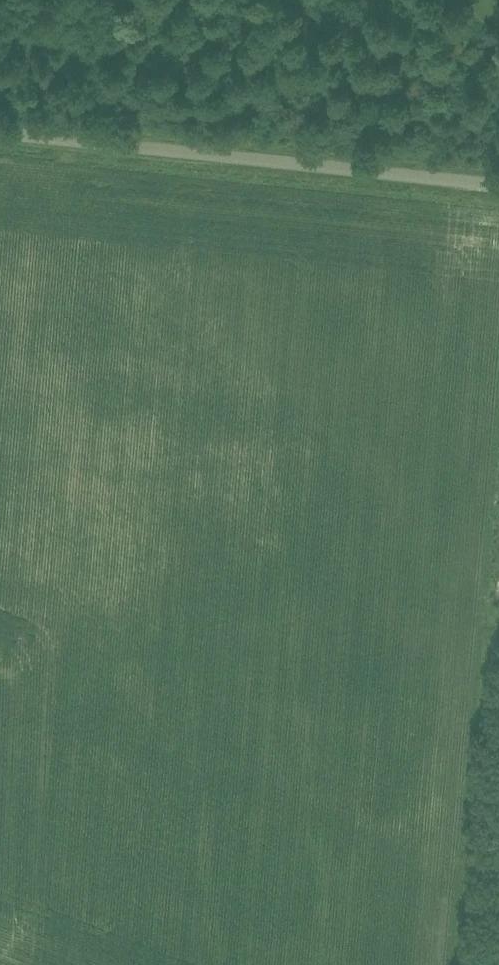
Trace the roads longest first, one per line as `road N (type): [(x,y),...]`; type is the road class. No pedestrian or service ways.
road 1 (unclassified): [(498,184),(0,133)]

